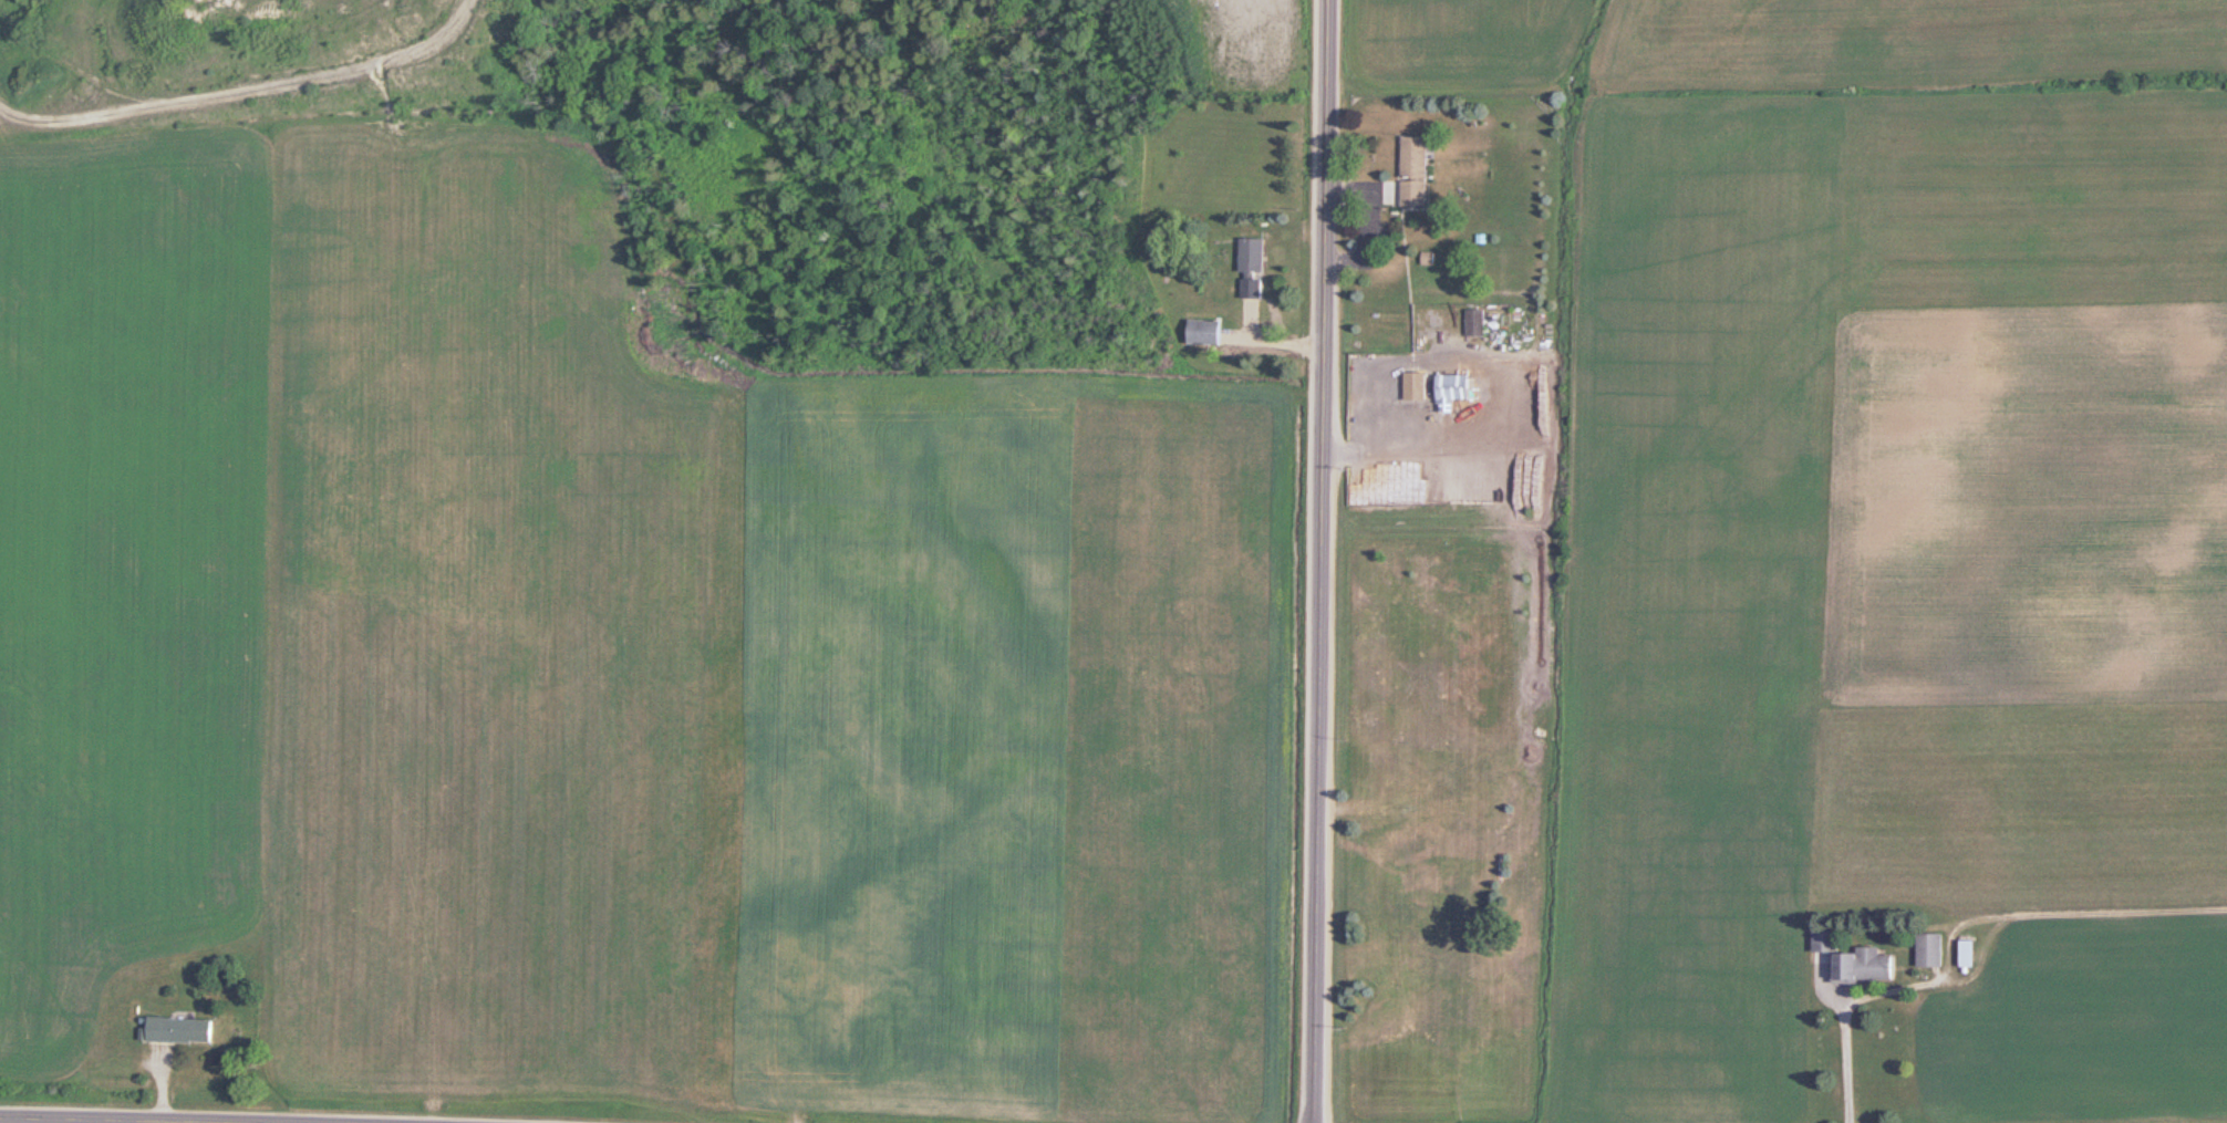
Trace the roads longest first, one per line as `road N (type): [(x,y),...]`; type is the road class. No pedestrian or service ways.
road 1 (tertiary): [(1329,0),(1318,1122)]

